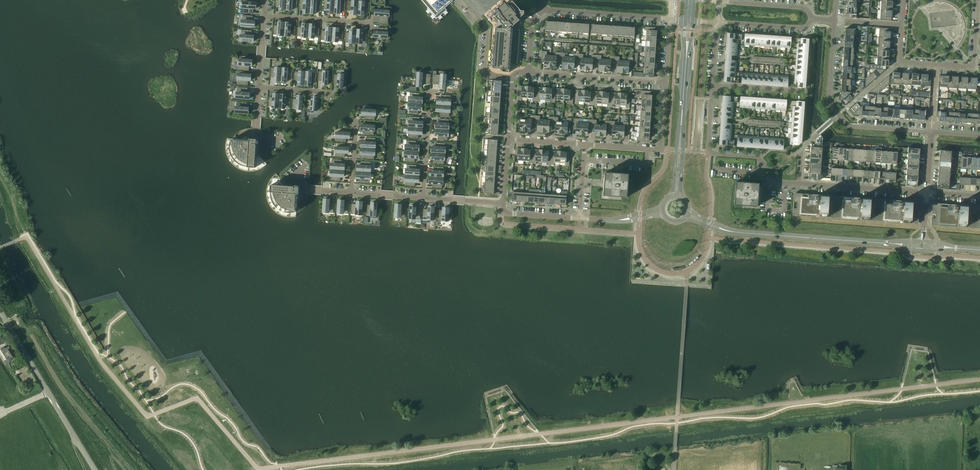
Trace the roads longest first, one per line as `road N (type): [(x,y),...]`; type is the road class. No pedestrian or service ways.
road 1 (tertiary): [(924,247),(727,231)]
road 2 (residential): [(931,132),(848,125),(839,115),(829,103),(835,20)]
road 3 (unclassified): [(95,469),(0,311)]
road 4 (residential): [(799,184),(781,182),(757,158),(708,154),(713,86)]
road 5 (residential): [(976,30),(973,68),(899,62),(902,25)]
road 6 (residential): [(585,145),(660,149),(667,83)]
road 7 (residential): [(667,83),(528,73)]
road 8 (residential): [(542,11),(671,20)]
road 9 (residential): [(927,193),(799,184)]

